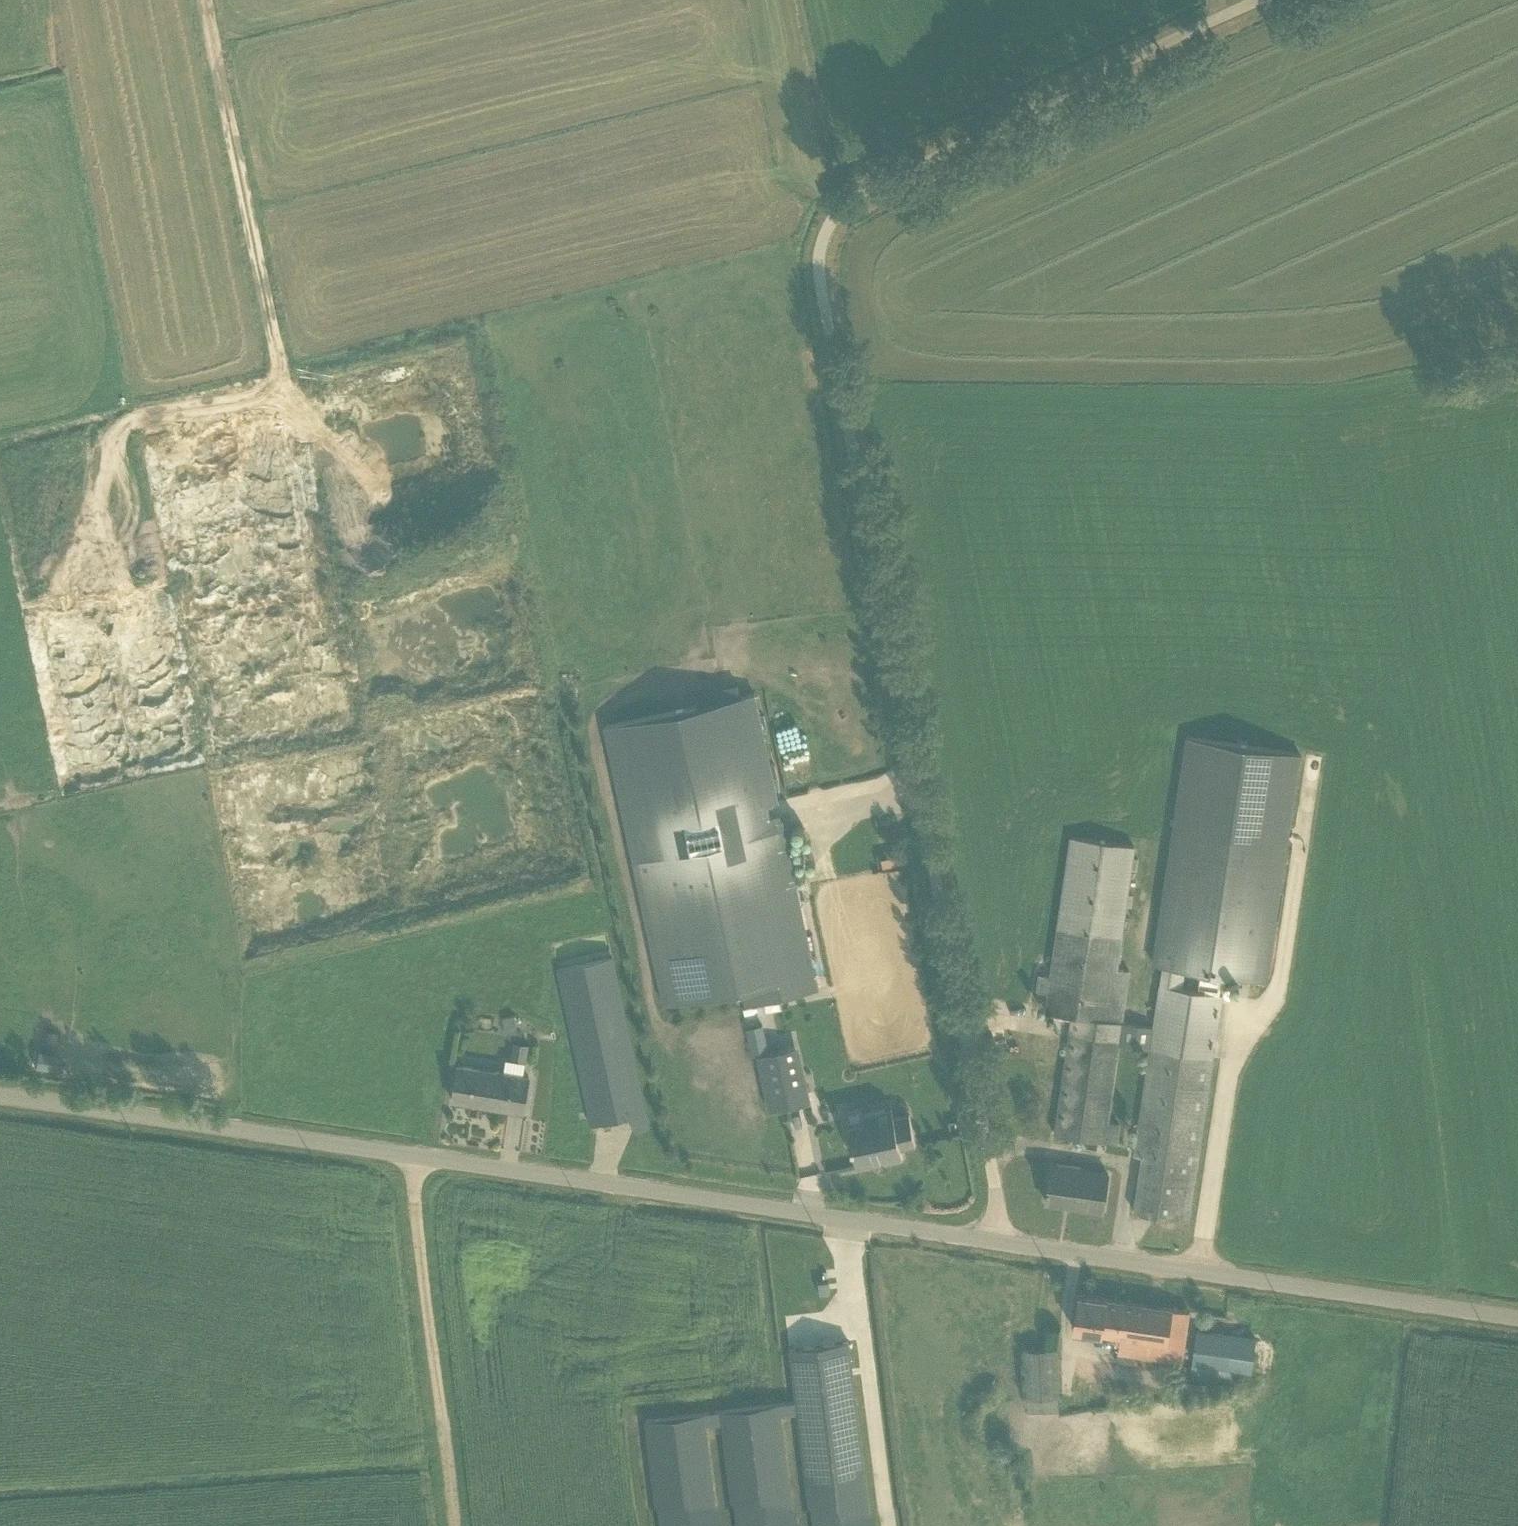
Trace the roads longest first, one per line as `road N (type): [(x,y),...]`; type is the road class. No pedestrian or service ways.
road 1 (unclassified): [(1004,1237),(831,352),(825,217),(845,195),(942,141),(1251,0)]
road 2 (unclassified): [(0,1095),(1004,1237)]
road 3 (unclassified): [(1004,1237),(1517,1312)]
road 4 (track): [(460,1525),(418,1153)]

